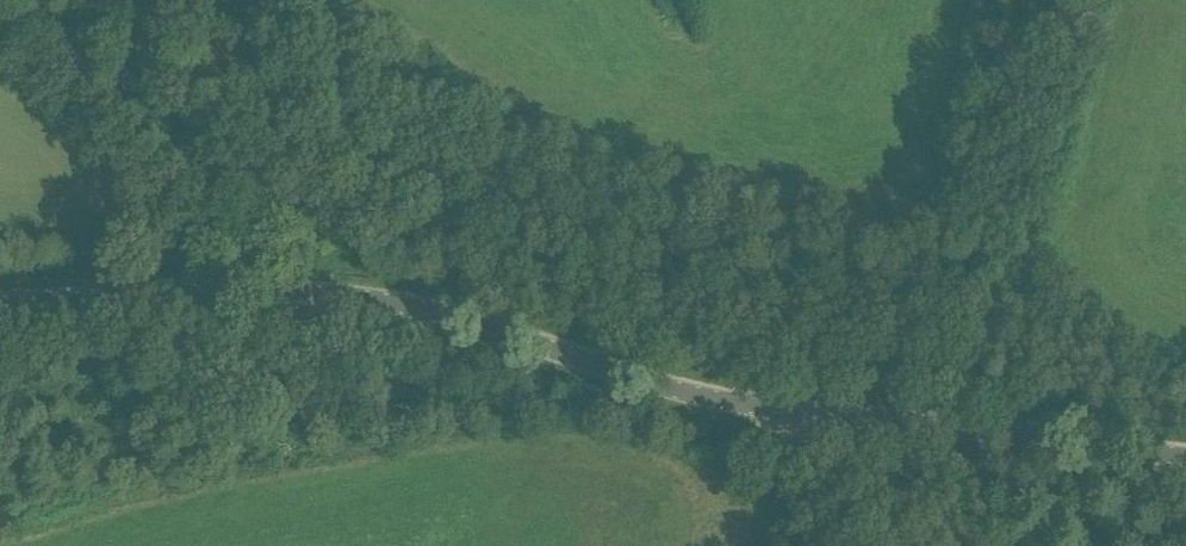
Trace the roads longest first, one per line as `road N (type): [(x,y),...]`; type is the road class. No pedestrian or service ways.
road 1 (tertiary): [(0,298),(220,288),(368,298),(769,409),(1185,453)]
road 2 (track): [(0,37),(270,291)]
road 3 (track): [(992,545),(762,408)]

